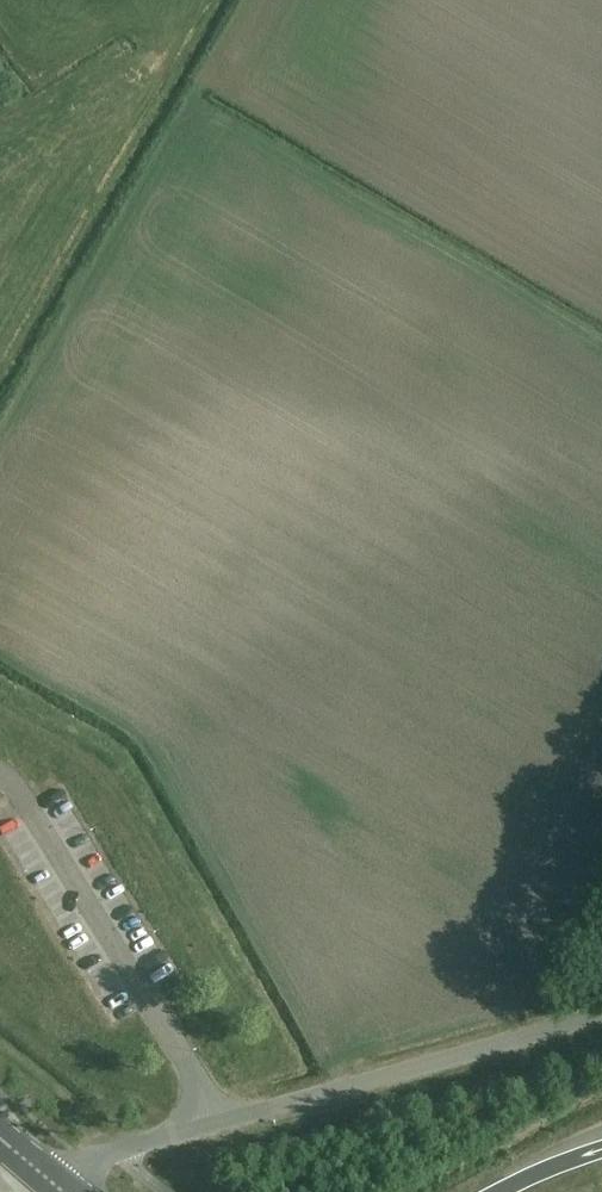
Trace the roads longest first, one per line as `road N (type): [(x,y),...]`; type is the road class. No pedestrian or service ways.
road 1 (unclassified): [(50,1181),(116,1153),(601,1015)]

